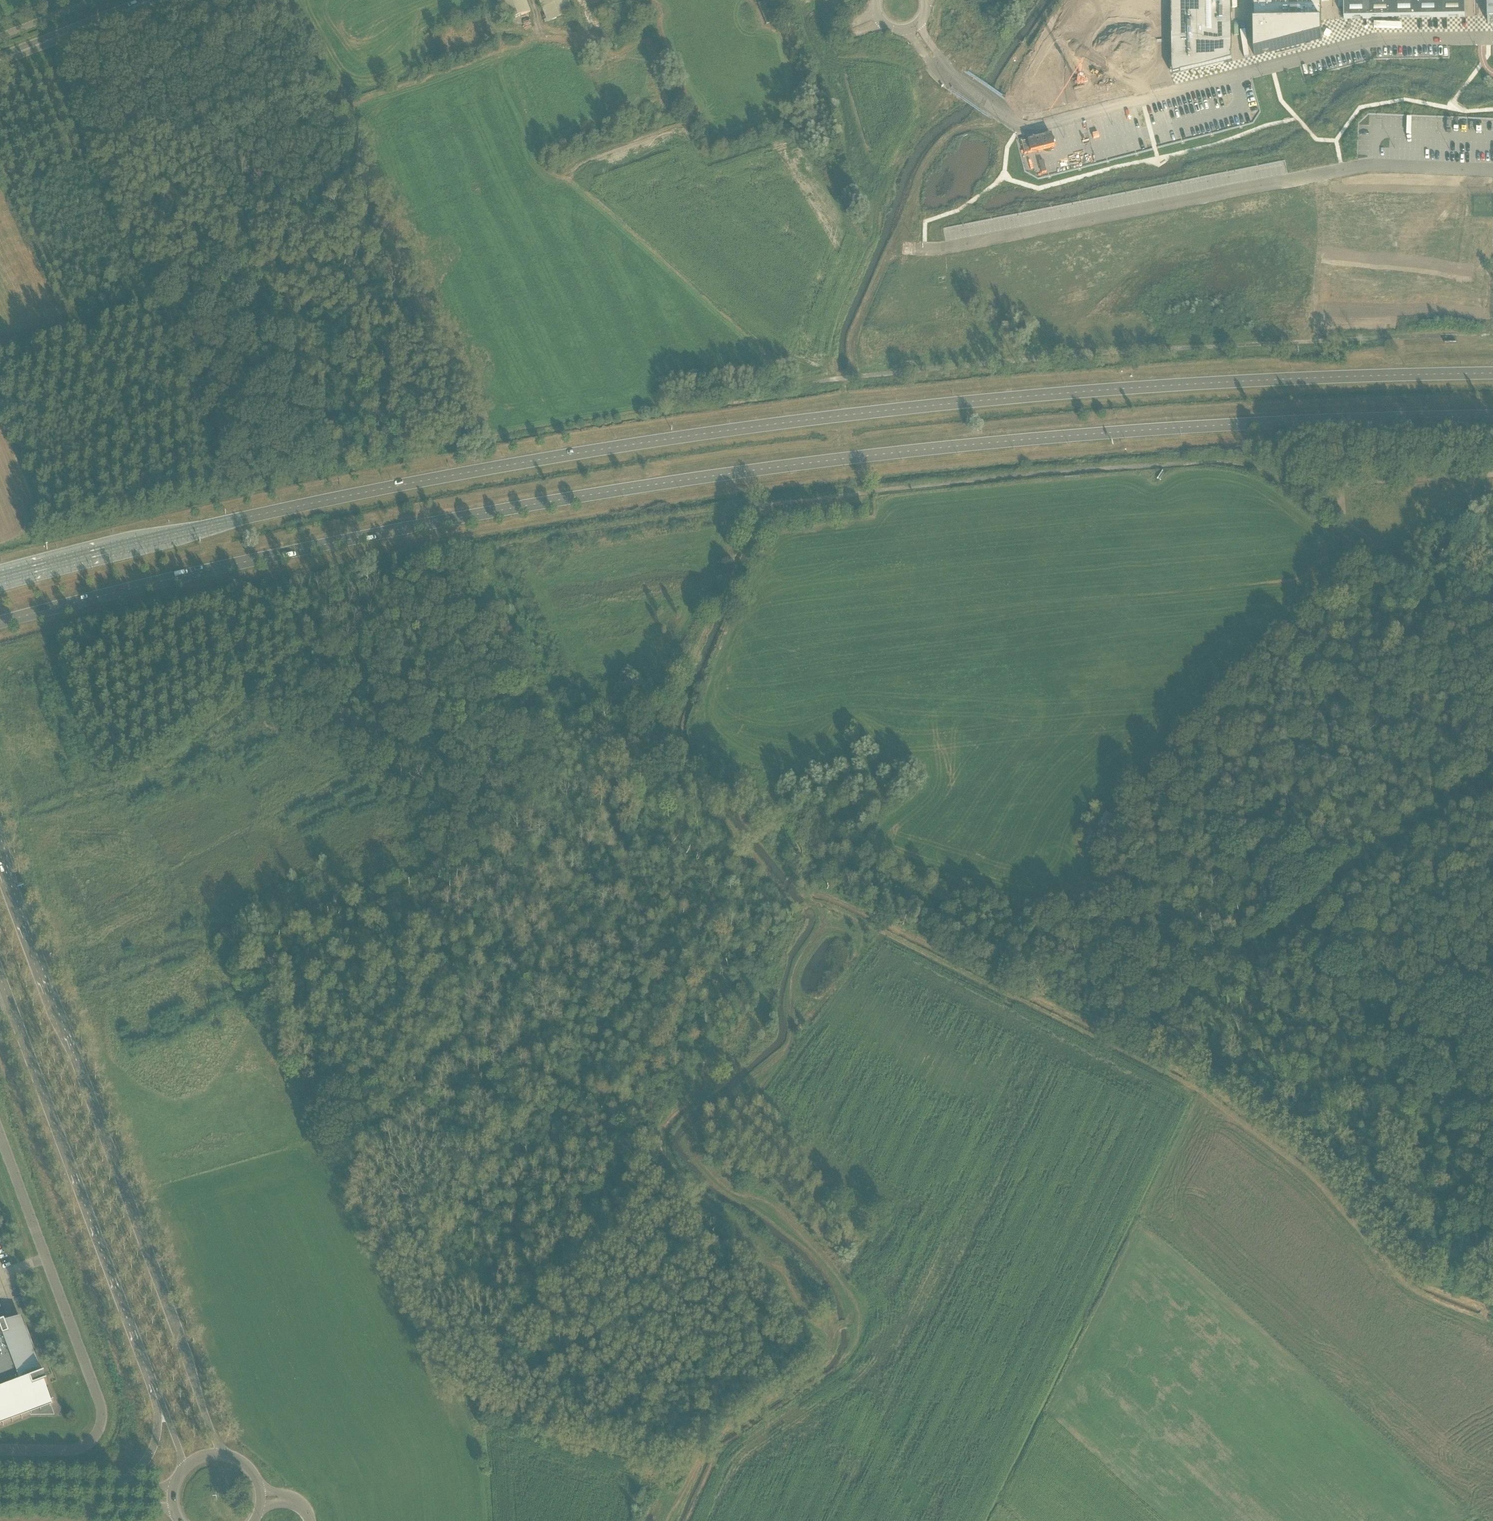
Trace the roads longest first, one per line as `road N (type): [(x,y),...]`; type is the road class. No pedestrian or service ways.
road 1 (primary): [(0,624),(166,580),(496,512),(794,466),(1166,430),(1492,417)]
road 2 (primary): [(1492,374),(1163,387),(788,423),(351,495),(0,578)]
road 3 (unclassified): [(735,506),(1076,469),(1239,464),(1396,568),(1492,597)]
road 4 (secondary): [(224,1455),(0,856)]
road 5 (unclassified): [(1492,171),(1360,166),(924,251)]
road 6 (unclassified): [(1492,38),(1375,39),(1031,127),(945,72)]
road 7 (track): [(1152,1042),(1492,762)]
road 8 (secondary): [(0,973),(155,1384)]
road 9 (unclassified): [(0,1452),(86,1449),(103,1422),(0,1136)]
road 10 (track): [(495,564),(495,551),(518,539),(735,506)]
road 11 (tertiary): [(0,1505),(173,1510)]
road 12 (tertiary): [(0,59),(150,0)]
road 13 (track): [(678,401),(838,382)]
road 14 (track): [(491,1520),(482,1426),(465,1393)]
road 15 (secondary): [(155,1384),(154,1446),(113,1489)]

